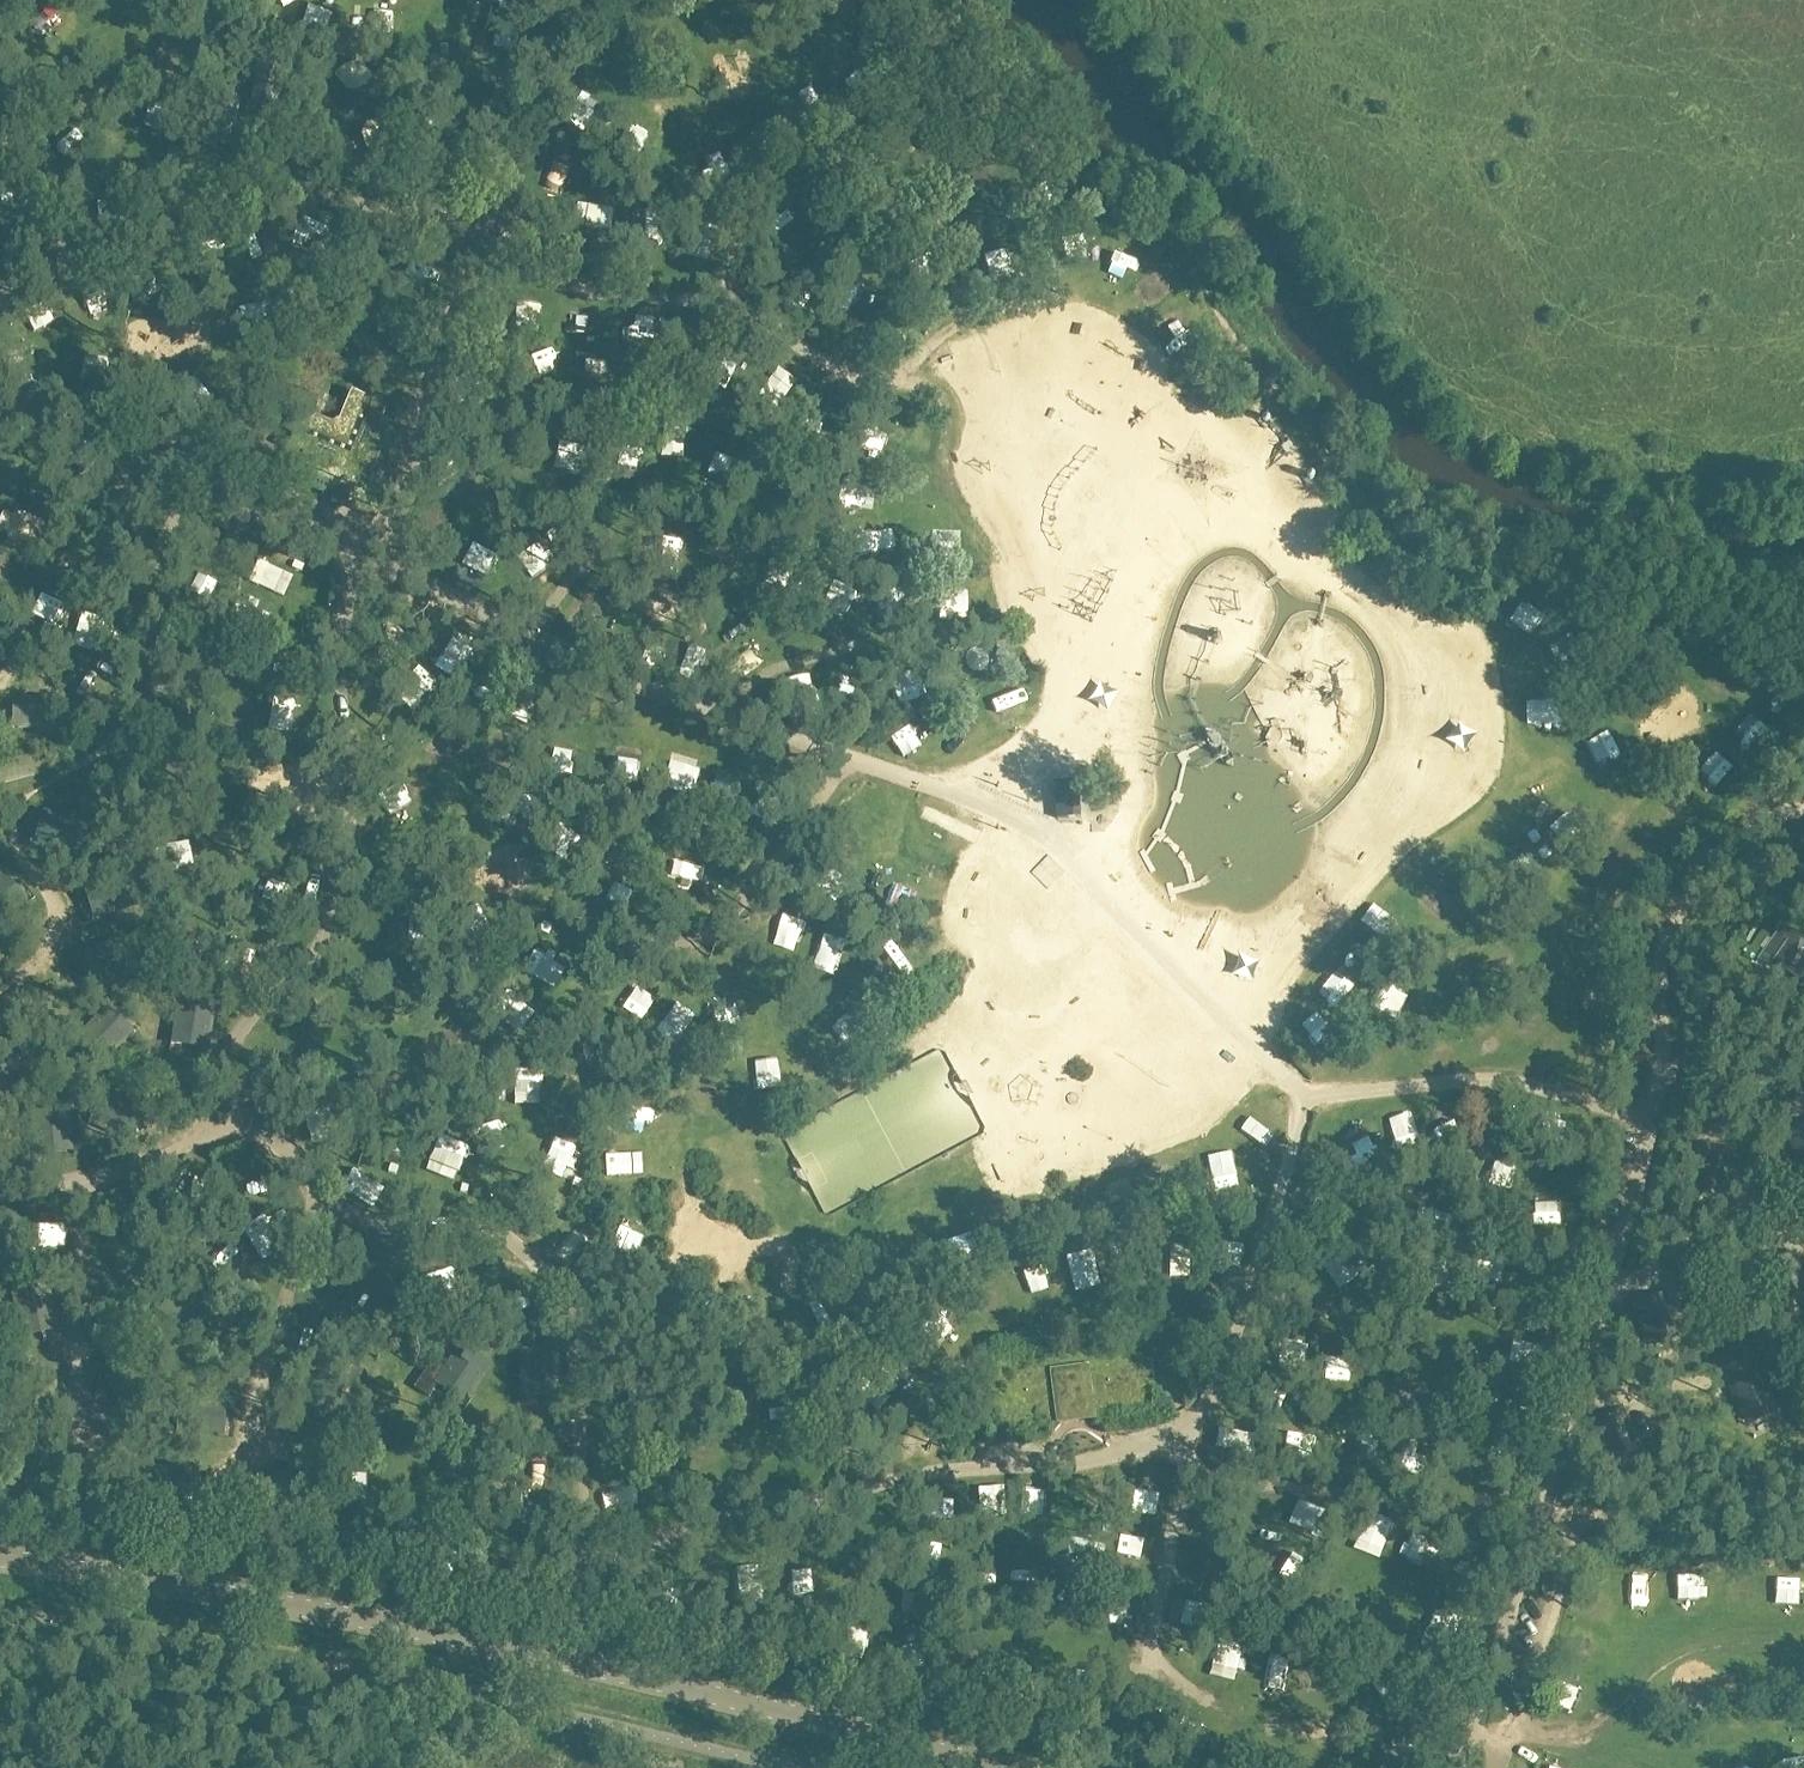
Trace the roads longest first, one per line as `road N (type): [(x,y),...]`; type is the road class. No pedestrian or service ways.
road 1 (tertiary): [(992,1767),(529,1655),(0,1557)]

